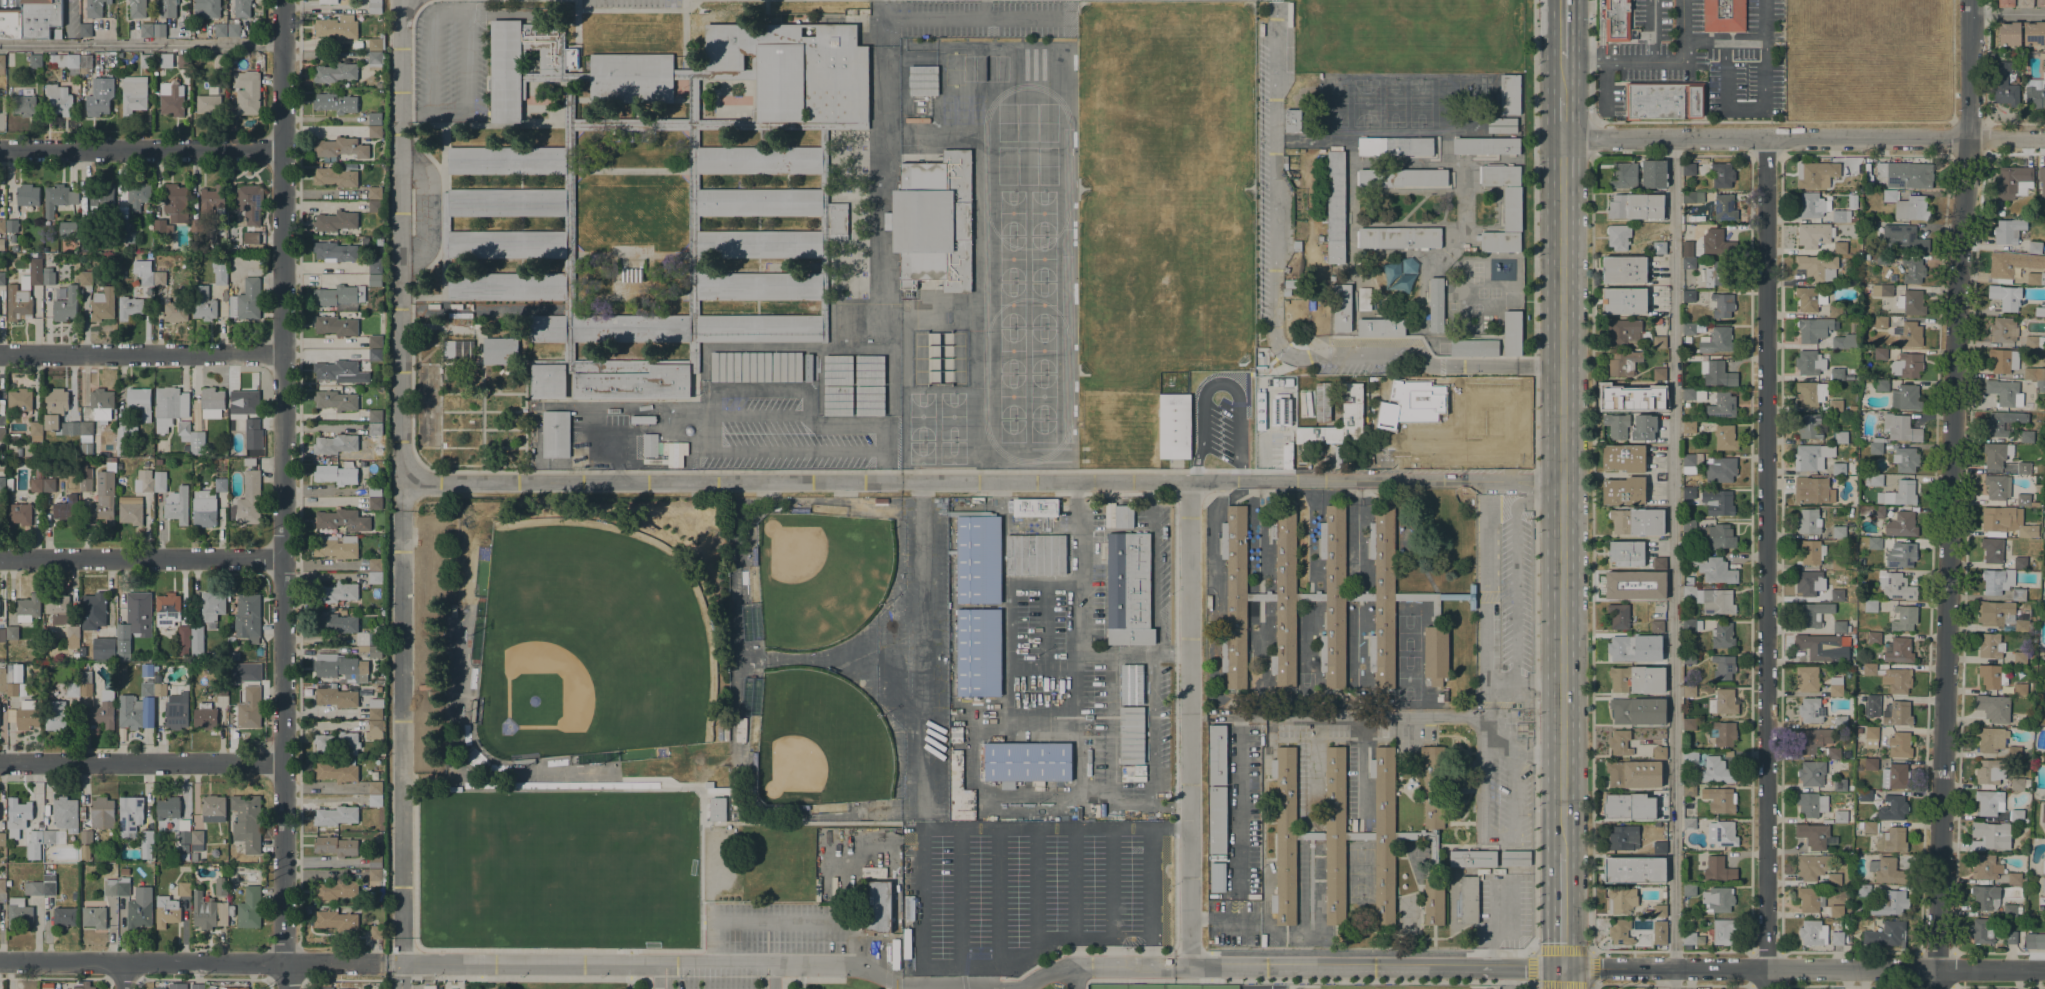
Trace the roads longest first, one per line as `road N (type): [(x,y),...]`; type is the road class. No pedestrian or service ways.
road 1 (tertiary): [(1937,988),(1969,0)]
road 2 (residential): [(288,988),(284,0)]
road 3 (residential): [(1767,988),(1767,138)]
road 4 (primary): [(1561,138),(1563,854)]
road 5 (residential): [(1561,138),(2044,139)]
road 6 (residential): [(1563,967),(2044,970)]
road 7 (residential): [(0,961),(384,963)]
road 8 (residential): [(285,354),(0,354)]
road 9 (residential): [(284,557),(0,559)]
road 10 (residential): [(284,149),(0,151)]
road 11 (residential): [(284,762),(0,763)]

